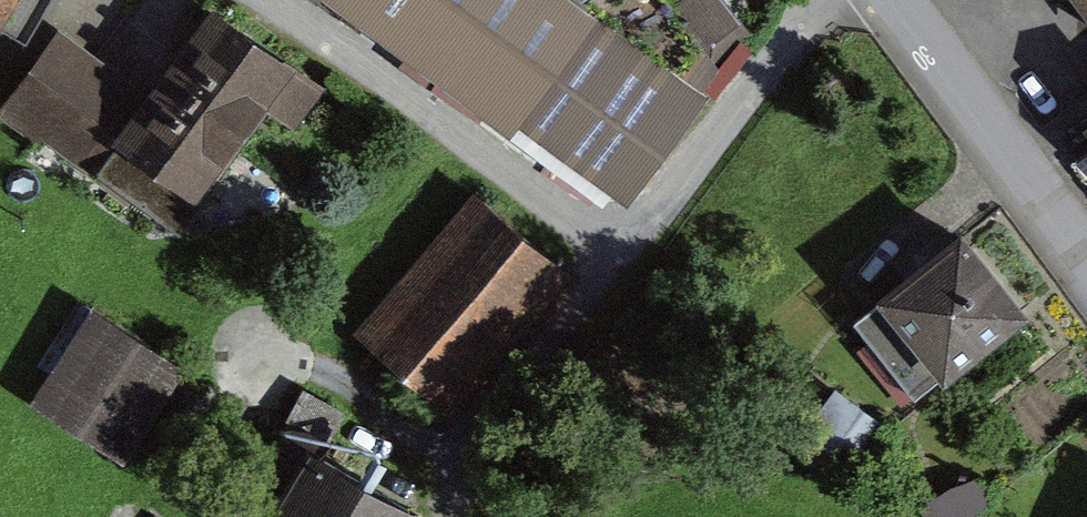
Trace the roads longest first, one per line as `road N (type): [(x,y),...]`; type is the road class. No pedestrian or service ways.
road 1 (residential): [(890,0),(1086,263)]

